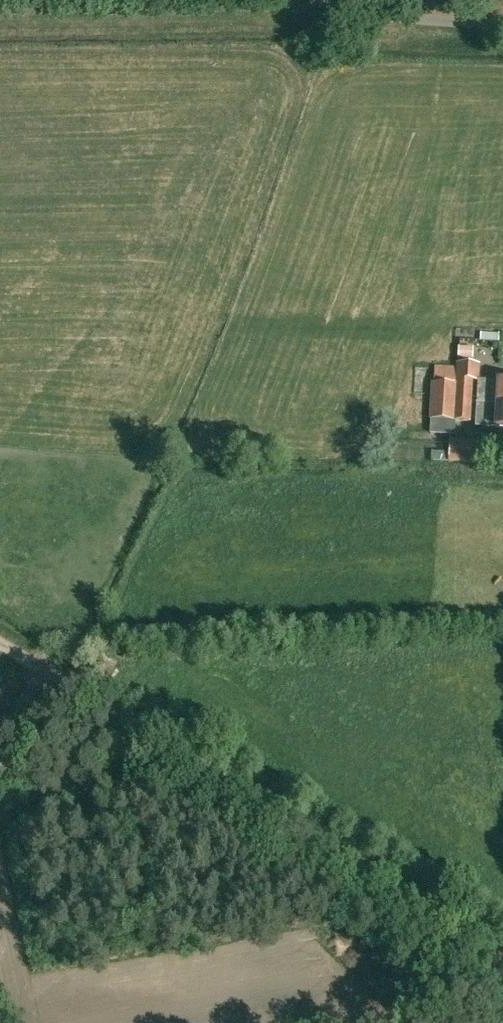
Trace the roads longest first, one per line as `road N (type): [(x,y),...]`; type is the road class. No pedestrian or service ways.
road 1 (track): [(502,960),(0,637)]
road 2 (unclassified): [(502,25),(373,15),(330,0)]

